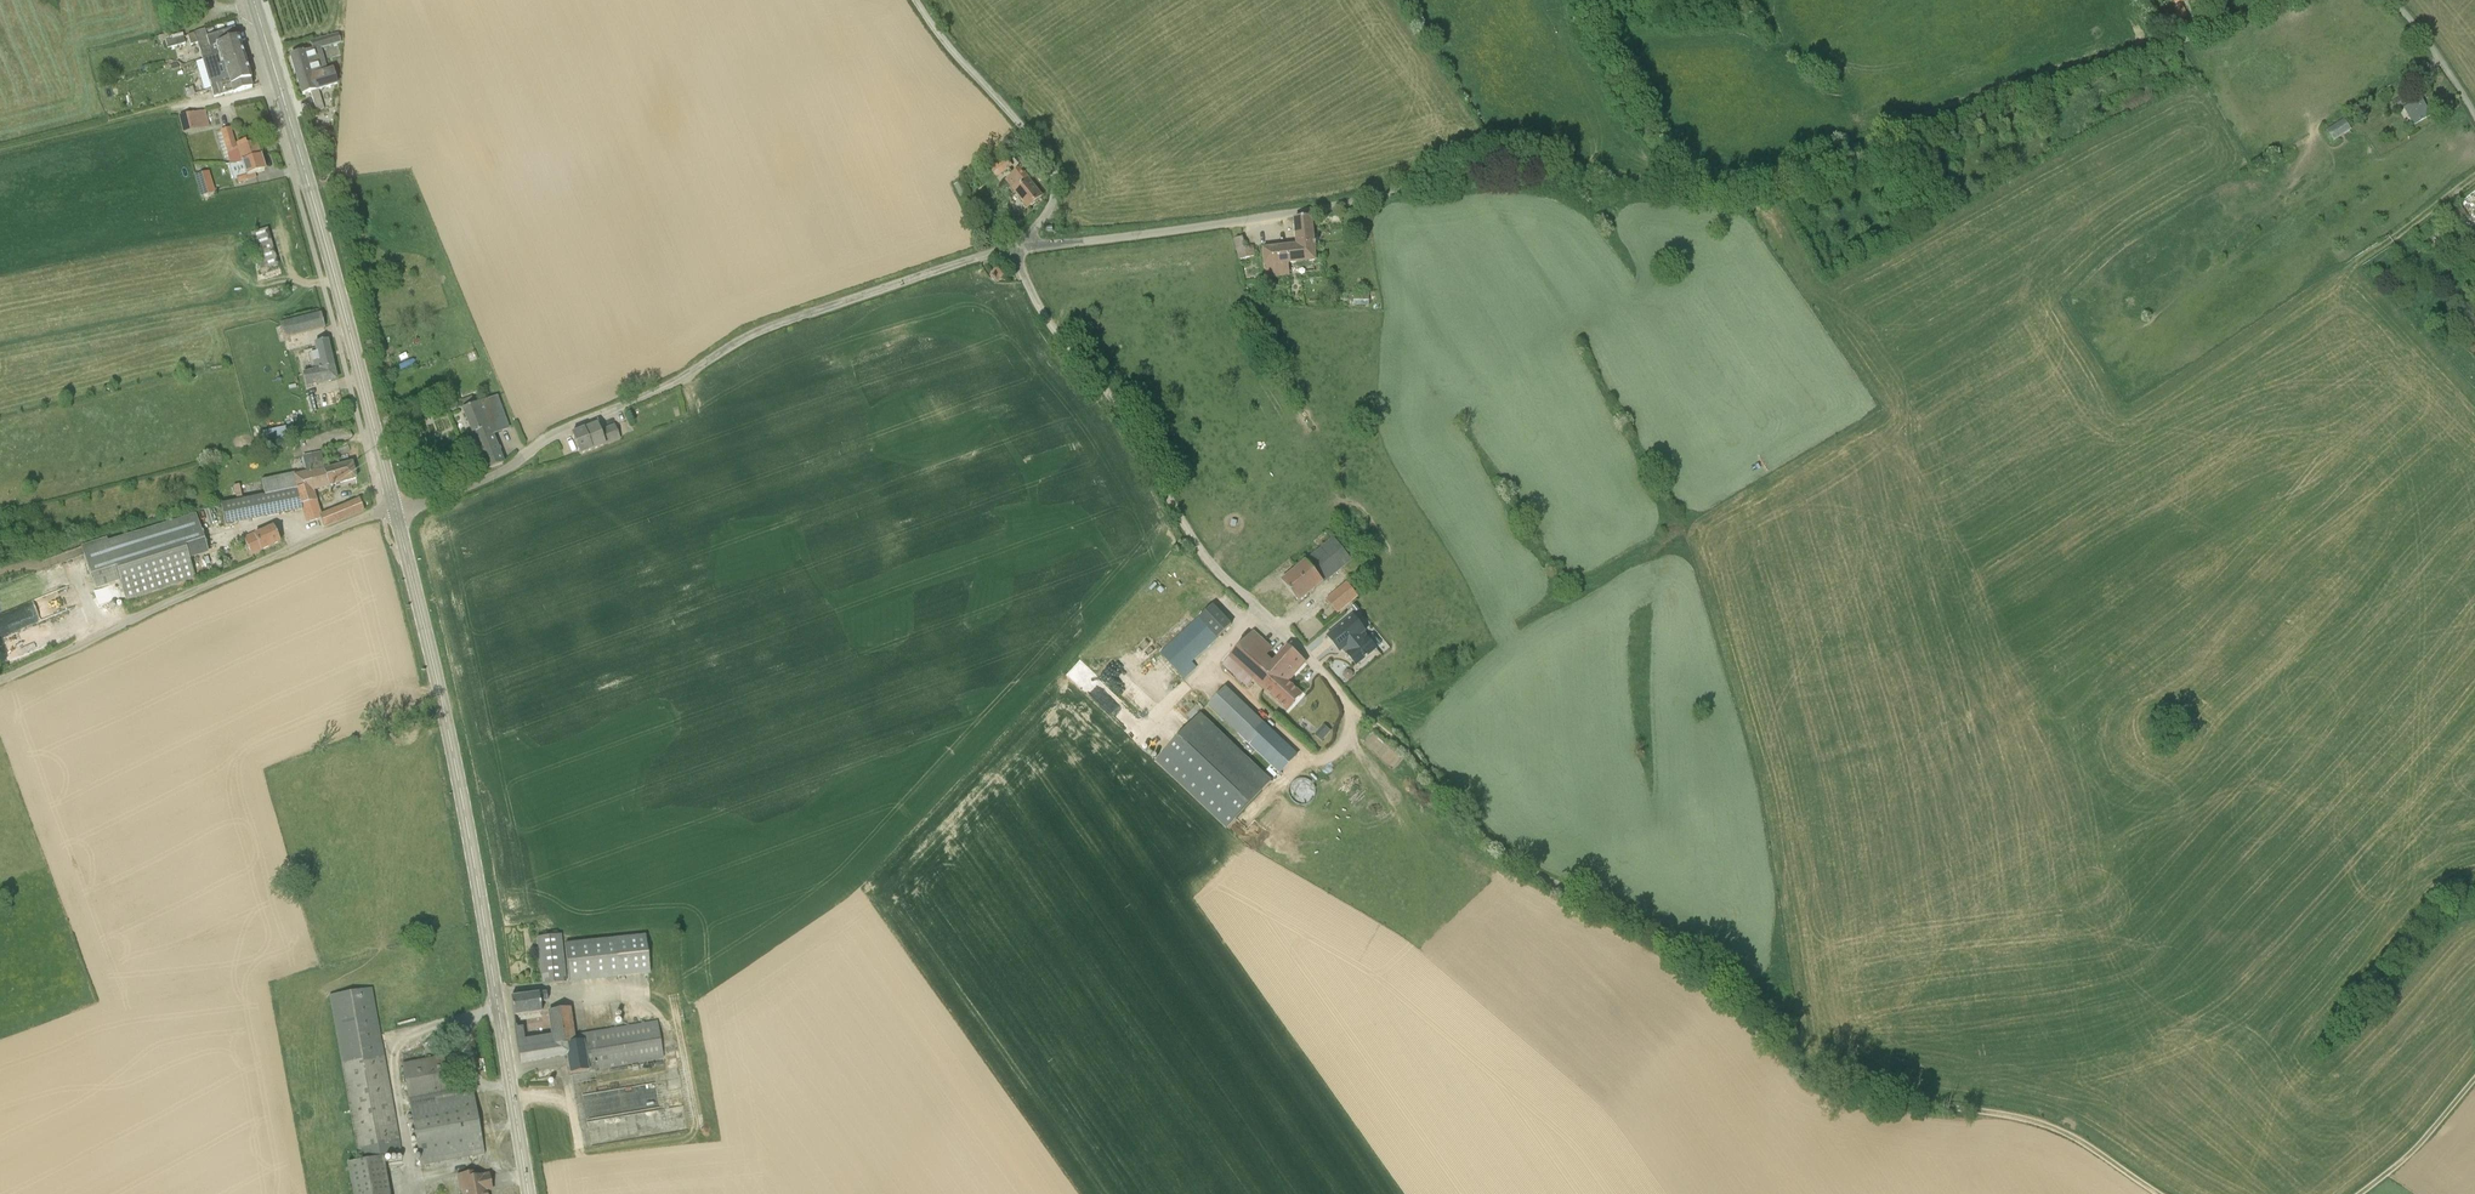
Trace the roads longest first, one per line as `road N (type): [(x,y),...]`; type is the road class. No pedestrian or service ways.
road 1 (unclassified): [(1020,246),(1284,214),(1502,166),(1711,187),(1768,181),(2279,0)]
road 2 (track): [(2160,1193),(2053,1127),(1895,1098),(1812,1073),(1726,977),(1510,856),(1319,668)]
road 3 (secondary): [(395,508),(466,822),(529,1193)]
road 4 (unclassified): [(395,508),(505,469),(551,436),(674,382),(757,332),(1020,246)]
road 5 (secondary): [(395,508),(253,0)]
road 6 (unclassified): [(1319,668),(1206,559),(1127,419),(1037,303),(1020,246)]
road 7 (unclassified): [(0,680),(395,508)]
road 8 (unclassified): [(1020,246),(1051,203),(1051,171),(916,0)]
road 9 (track): [(0,148),(266,91)]
road 10 (track): [(2358,1193),(2413,1150),(2474,1078)]
road 11 (unclassified): [(2392,0),(2474,116)]

